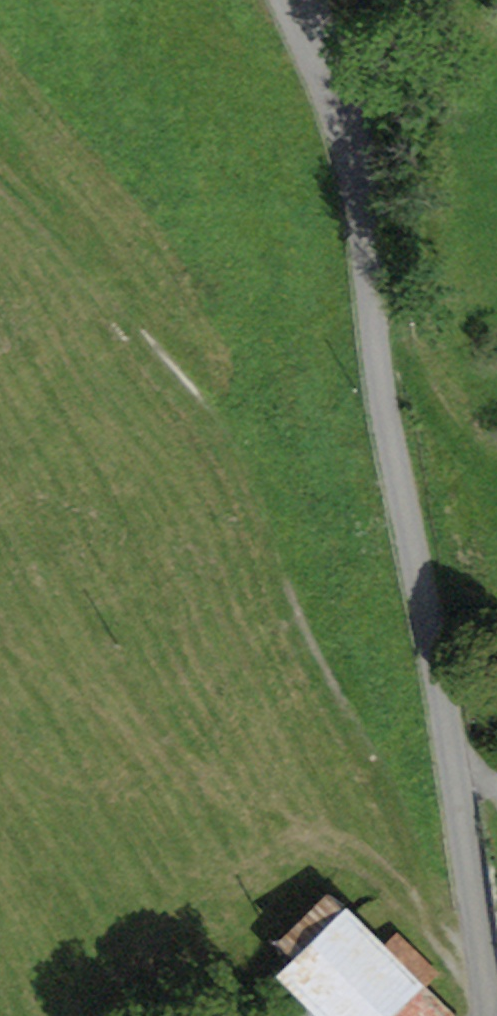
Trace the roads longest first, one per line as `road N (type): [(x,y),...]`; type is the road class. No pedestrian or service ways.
road 1 (unclassified): [(489,1015),(448,724),(405,527),(349,157),(290,0)]
road 2 (track): [(482,955),(462,954),(433,921),(412,817),(330,674),(288,576),(249,448),(0,145)]

